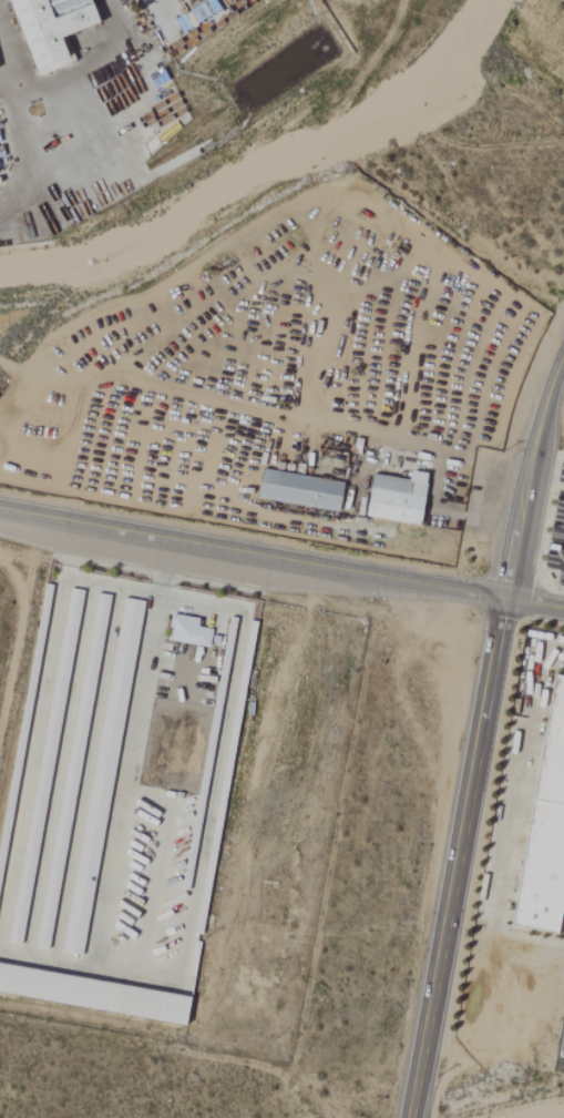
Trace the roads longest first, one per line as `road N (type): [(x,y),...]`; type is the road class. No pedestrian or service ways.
road 1 (tertiary): [(563,350),(542,403),(410,1117)]
road 2 (tertiary): [(563,611),(0,508)]

